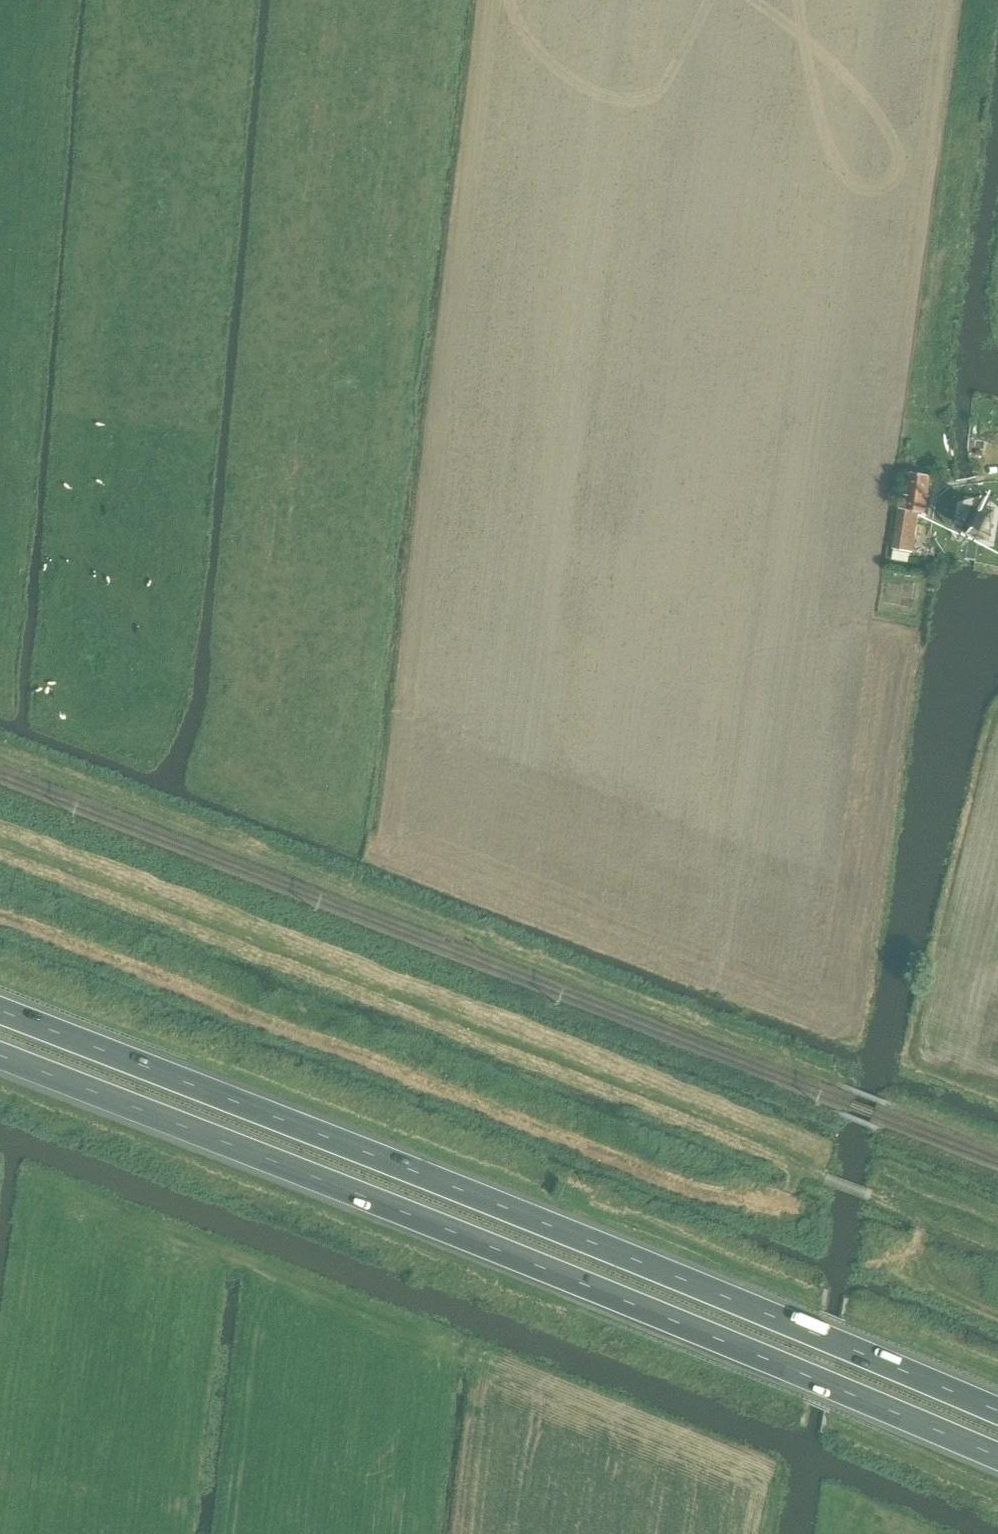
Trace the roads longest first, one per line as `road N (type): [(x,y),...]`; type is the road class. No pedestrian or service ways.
road 1 (trunk): [(0,1054),(663,1314),(997,1457)]
road 2 (trunk): [(997,1412),(676,1275),(0,1010)]
road 3 (track): [(871,1195),(924,1218),(922,1260),(952,1289),(997,1309)]
road 4 (track): [(667,1165),(766,1207),(807,1172),(827,1179)]

